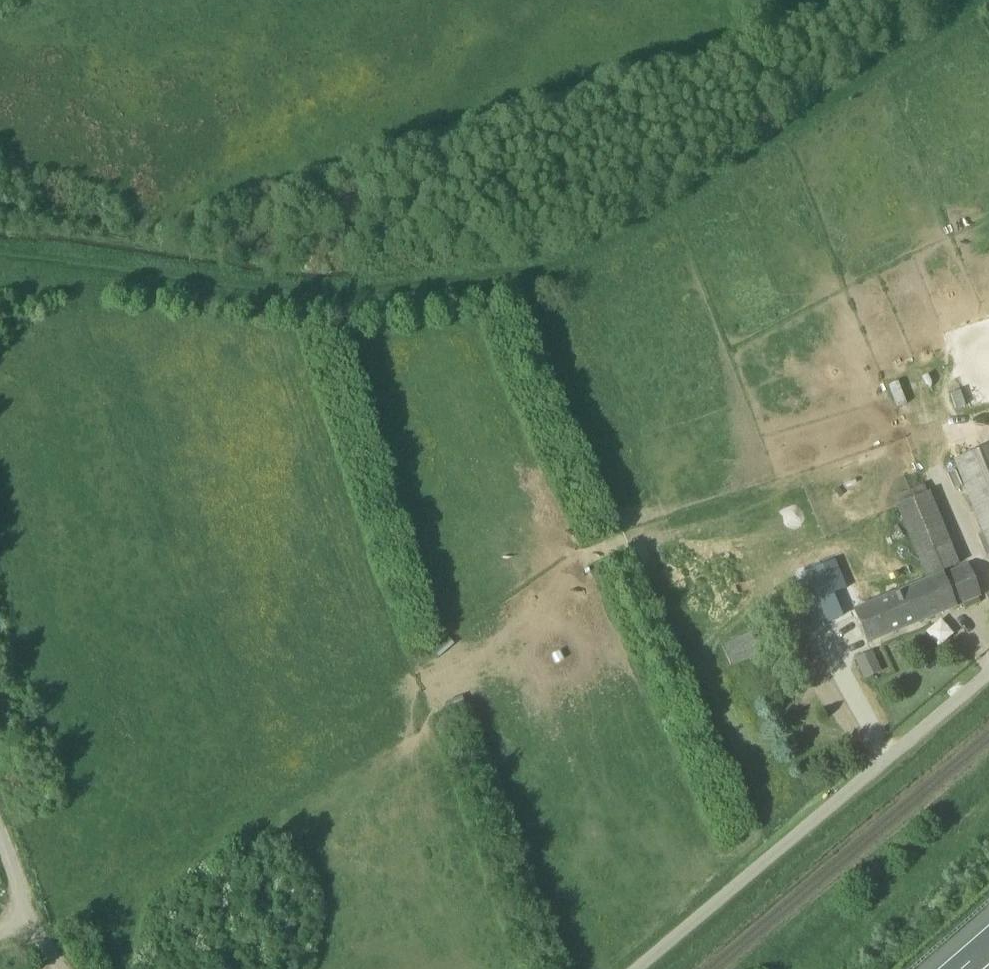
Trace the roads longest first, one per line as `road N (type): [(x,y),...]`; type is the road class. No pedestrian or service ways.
road 1 (unclassified): [(644,968),(988,673)]
road 2 (unclassified): [(0,844),(29,931),(56,968)]

